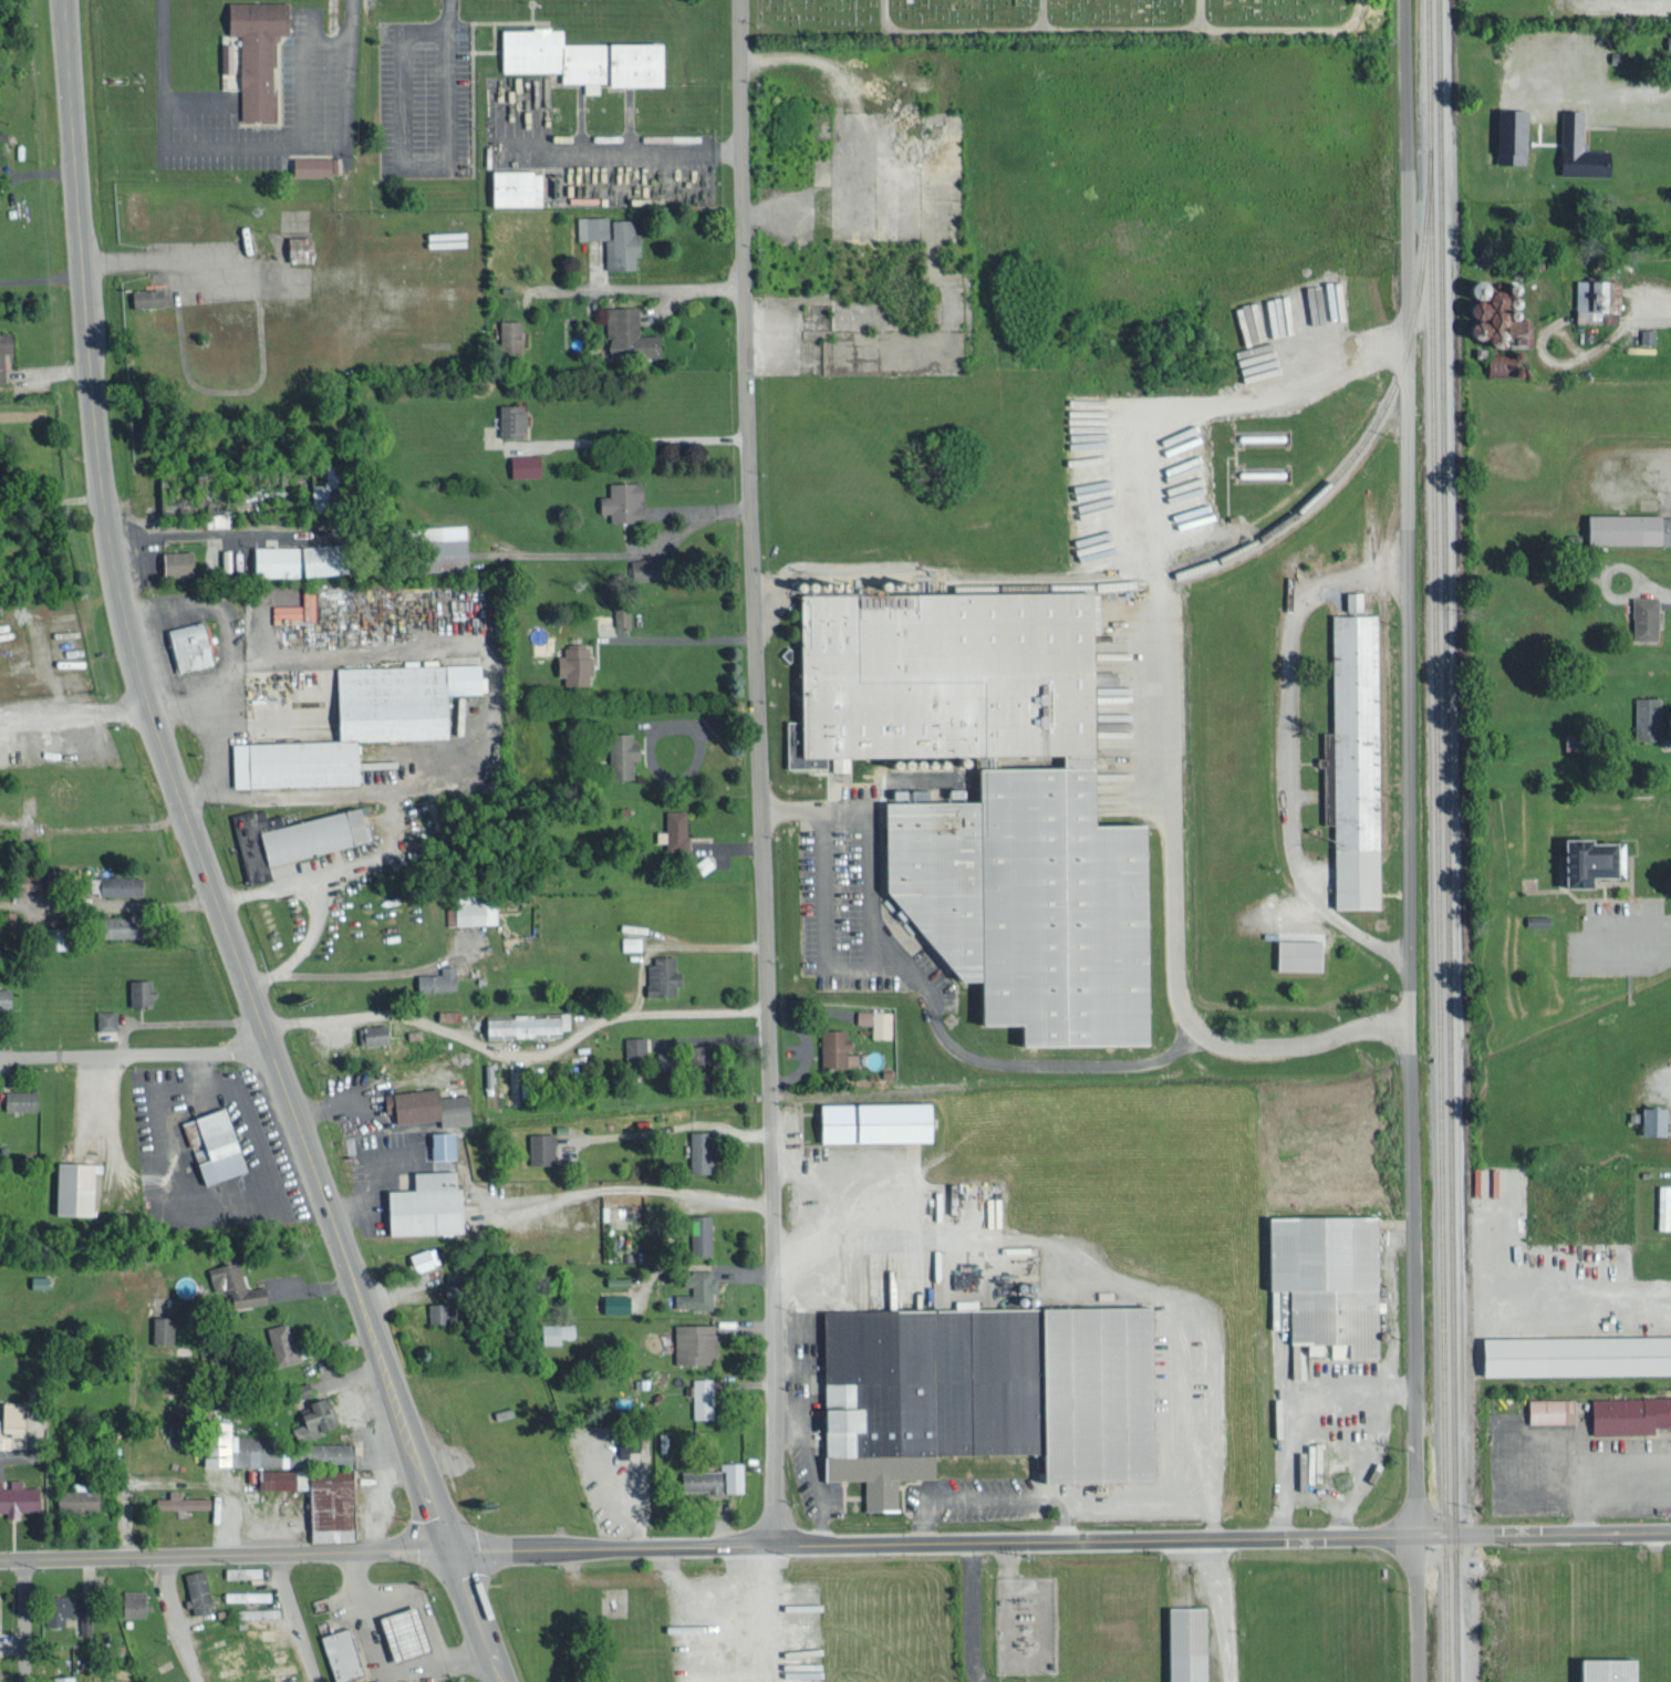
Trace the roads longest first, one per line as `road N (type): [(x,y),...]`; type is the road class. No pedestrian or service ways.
road 1 (primary): [(494,1681),(126,647),(86,385),(60,0)]
road 2 (residential): [(776,1545),(743,0)]
road 3 (residential): [(1415,1534),(1403,0)]
road 4 (residential): [(444,1544),(1670,1532)]
road 5 (residential): [(444,1544),(0,1555)]
road 6 (residential): [(0,1056),(266,1048)]
road 7 (residential): [(749,288),(585,289)]
road 8 (residential): [(1418,1681),(1415,1534)]
road 9 (residential): [(273,1548),(314,1681)]
road 10 (residential): [(199,1681),(160,1551)]
road 11 (residential): [(23,1681),(24,1555)]
road 12 (residential): [(364,972),(241,982)]

